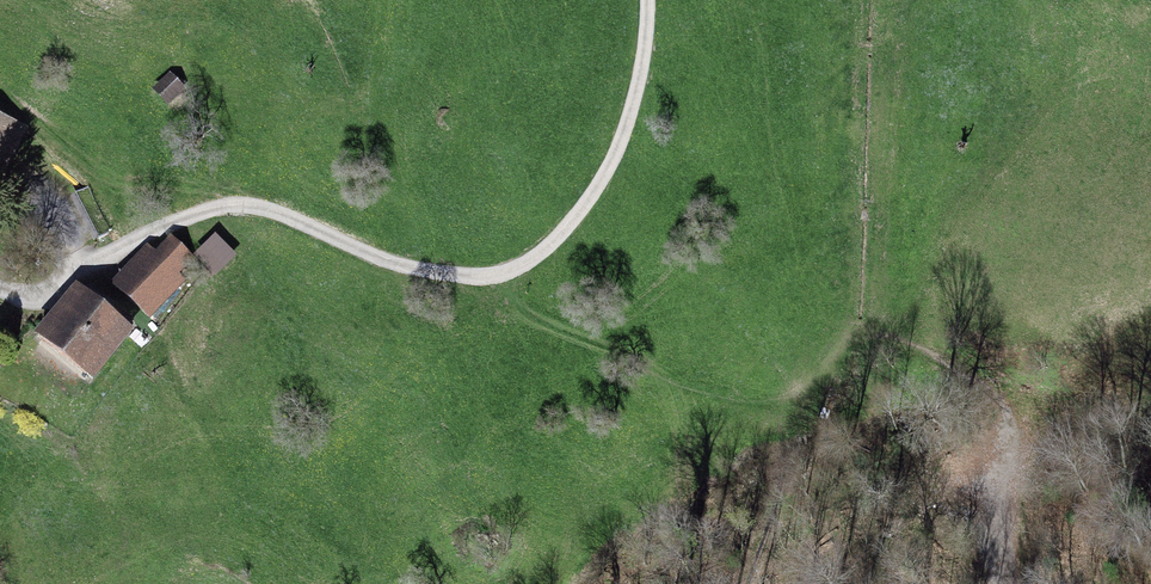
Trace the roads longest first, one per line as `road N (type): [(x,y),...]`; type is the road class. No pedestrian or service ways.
road 1 (unclassified): [(649,0),(648,56),(609,167),(557,244),(504,273),(397,264),(269,211),(221,208),(165,226),(56,290),(0,288)]
road 2 (track): [(504,273),(639,362),(748,404),(811,380),(846,336),(870,331),(977,369)]
road 3 (track): [(1021,583),(1028,421),(977,369)]

